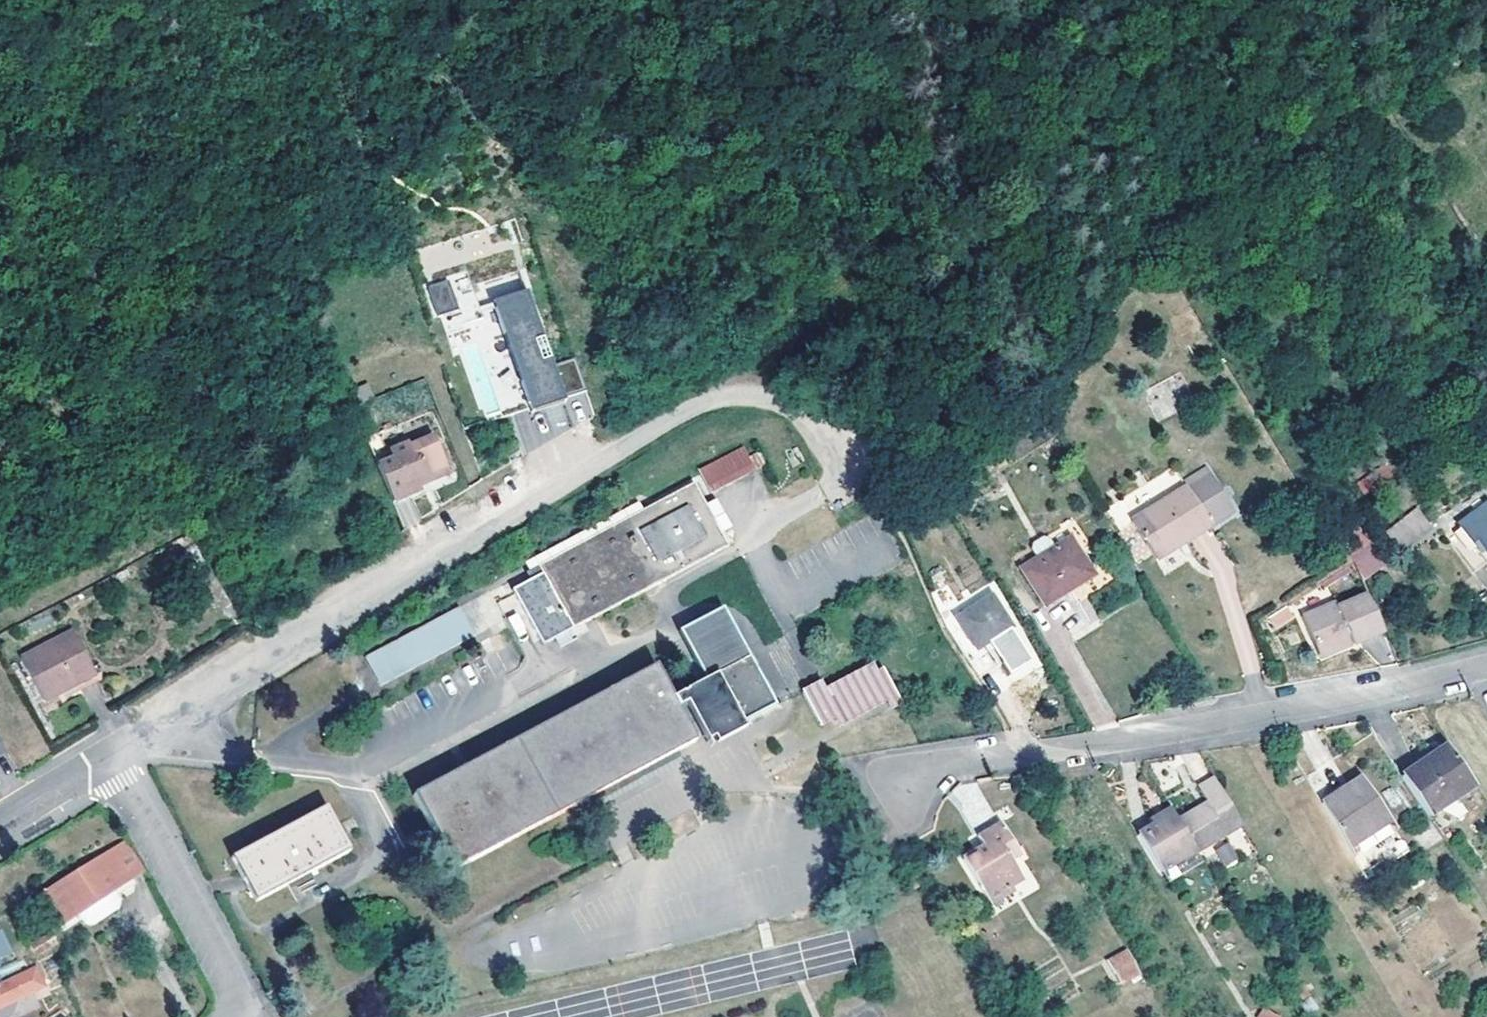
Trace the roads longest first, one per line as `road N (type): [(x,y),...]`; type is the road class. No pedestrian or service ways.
road 1 (residential): [(849,454),(788,402),(735,394),(703,400),(110,755)]
road 2 (residential): [(1486,668),(1402,691),(956,764),(902,785)]
road 3 (residential): [(110,755),(231,972),(237,1016)]
road 4 (residential): [(0,818),(110,755)]

